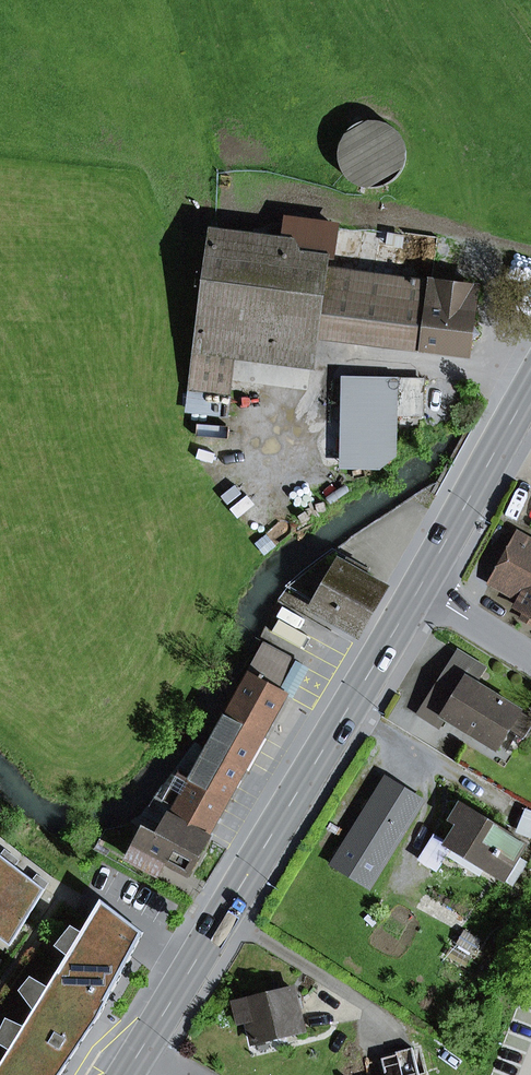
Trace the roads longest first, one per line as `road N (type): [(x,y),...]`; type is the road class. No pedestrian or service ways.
road 1 (primary): [(125,1074),(419,589)]
road 2 (primary): [(419,589),(530,387)]
road 3 (residential): [(419,589),(530,656)]

